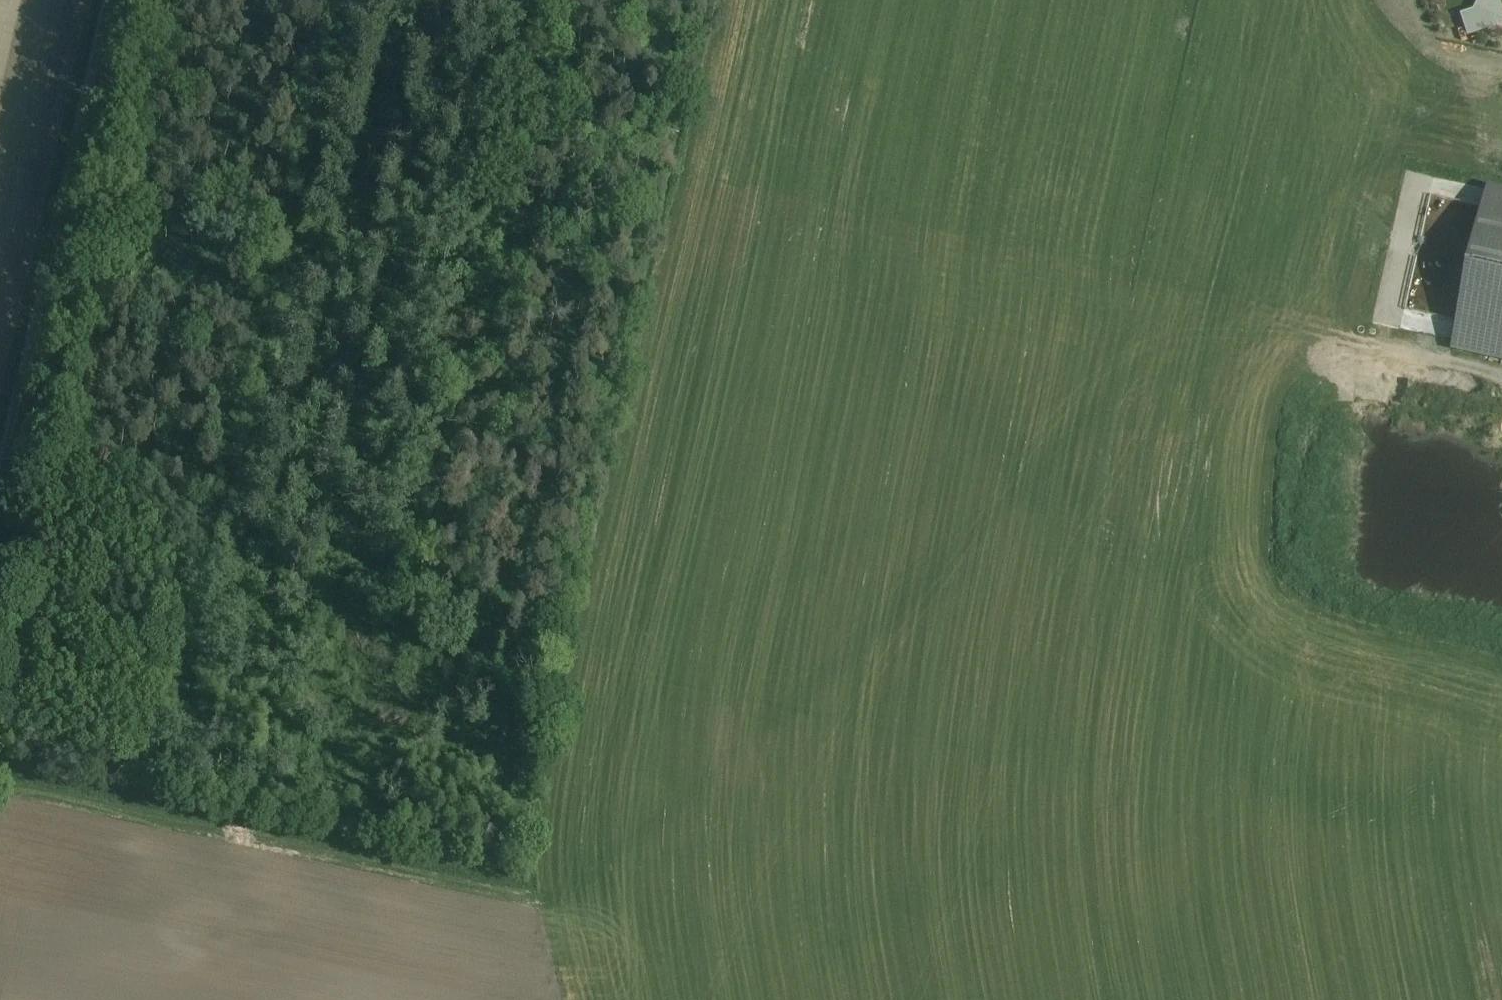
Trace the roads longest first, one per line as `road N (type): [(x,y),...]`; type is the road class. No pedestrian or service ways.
road 1 (track): [(0,527),(127,0)]
road 2 (track): [(584,111),(558,234)]

